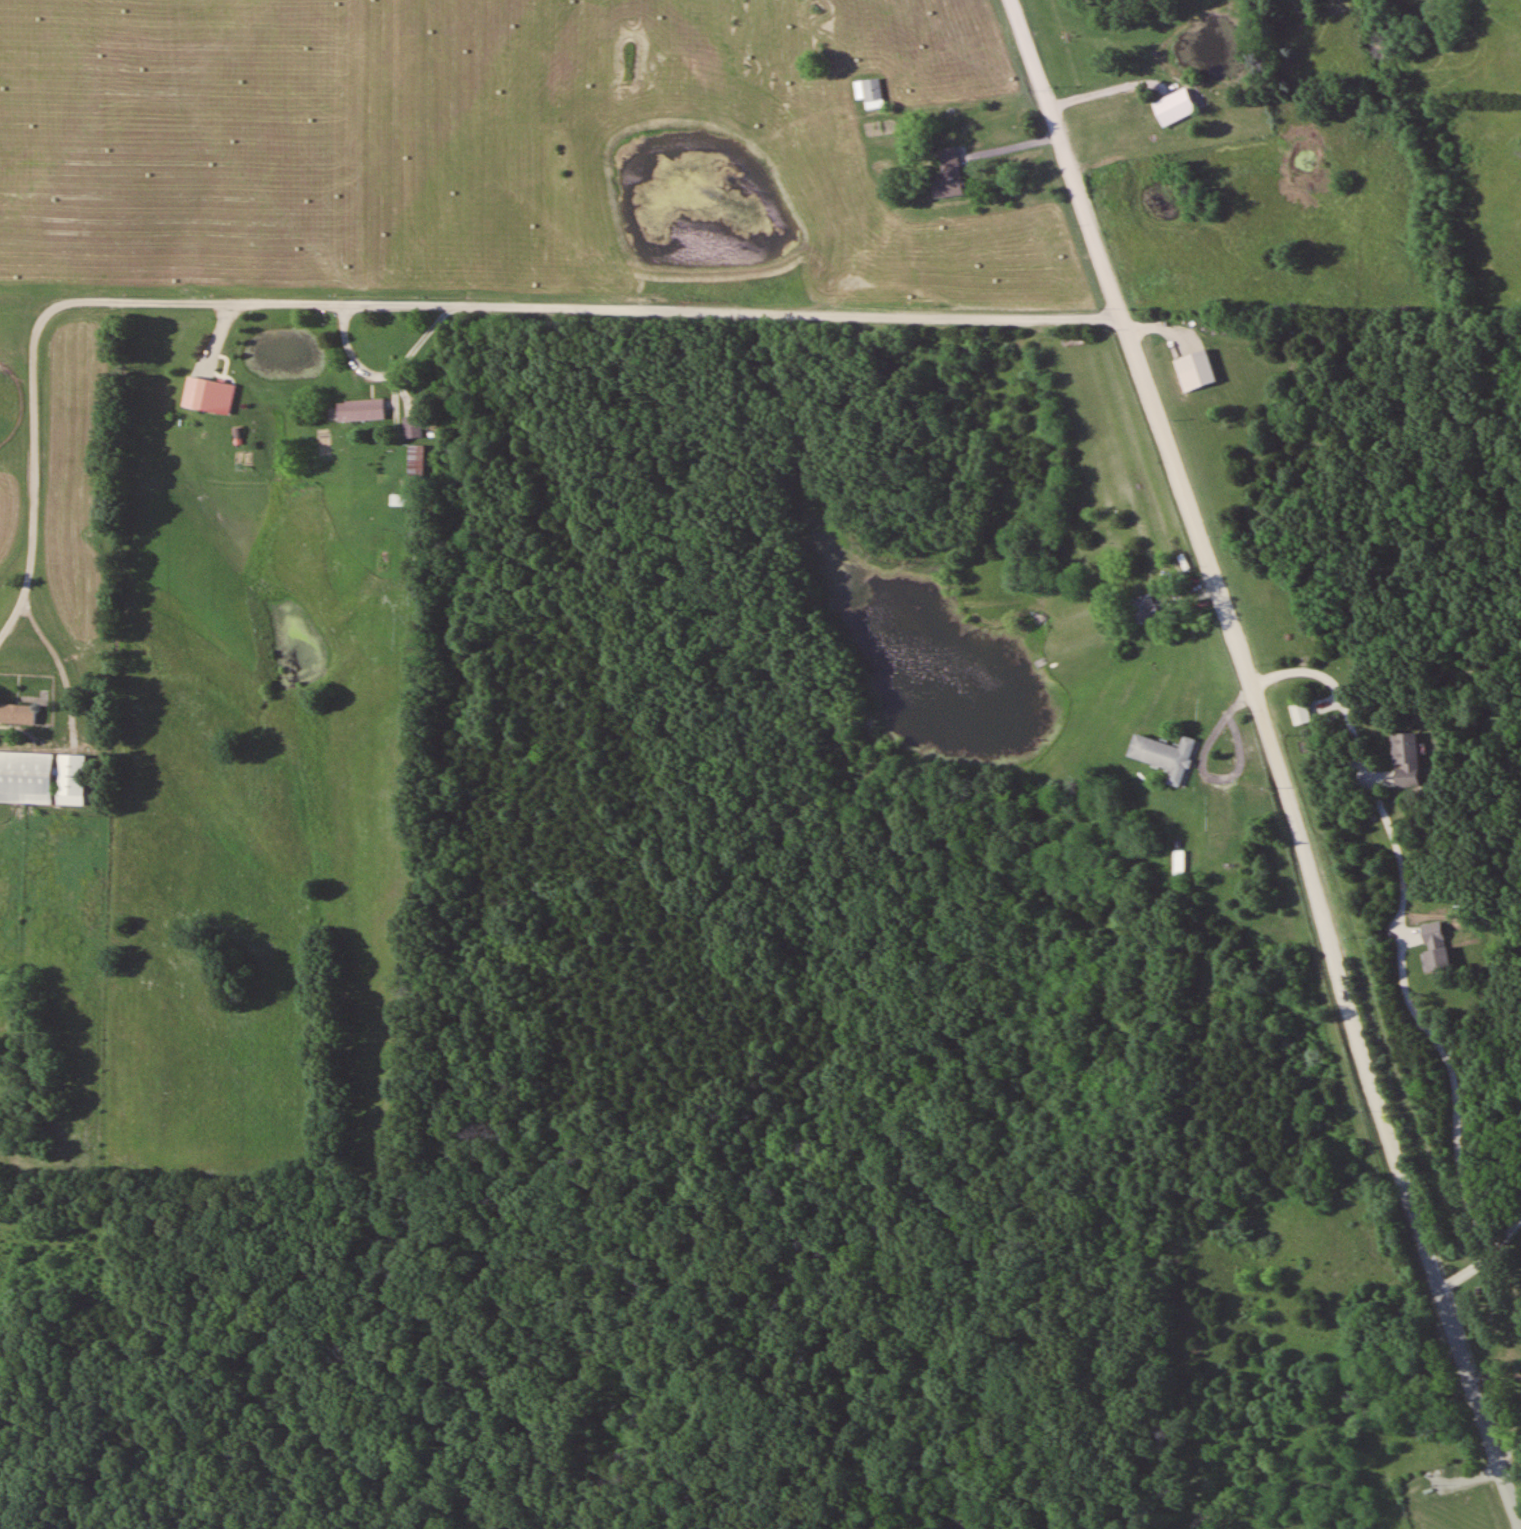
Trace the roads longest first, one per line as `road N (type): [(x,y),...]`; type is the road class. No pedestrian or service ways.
road 1 (residential): [(1520,1528),(1366,1080),(1245,671),(1010,0)]
road 2 (residential): [(25,619),(35,492),(32,348),(43,319),(65,309),(1123,322)]

